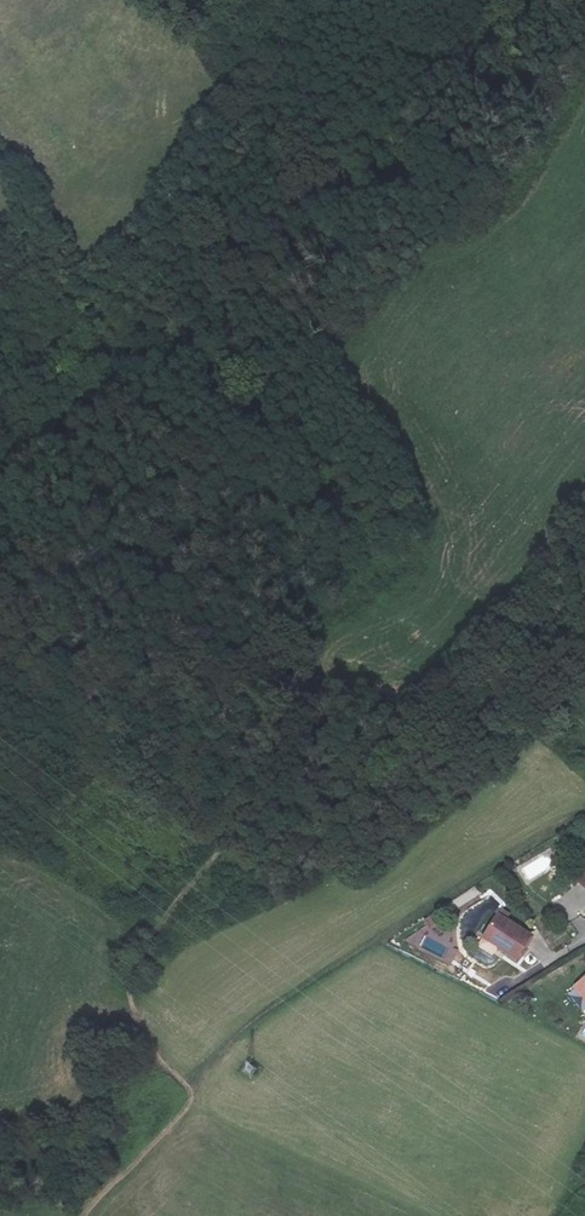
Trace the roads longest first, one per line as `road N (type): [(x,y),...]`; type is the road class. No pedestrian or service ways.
road 1 (track): [(93,1215),(198,1097),(245,1025),(584,816)]

